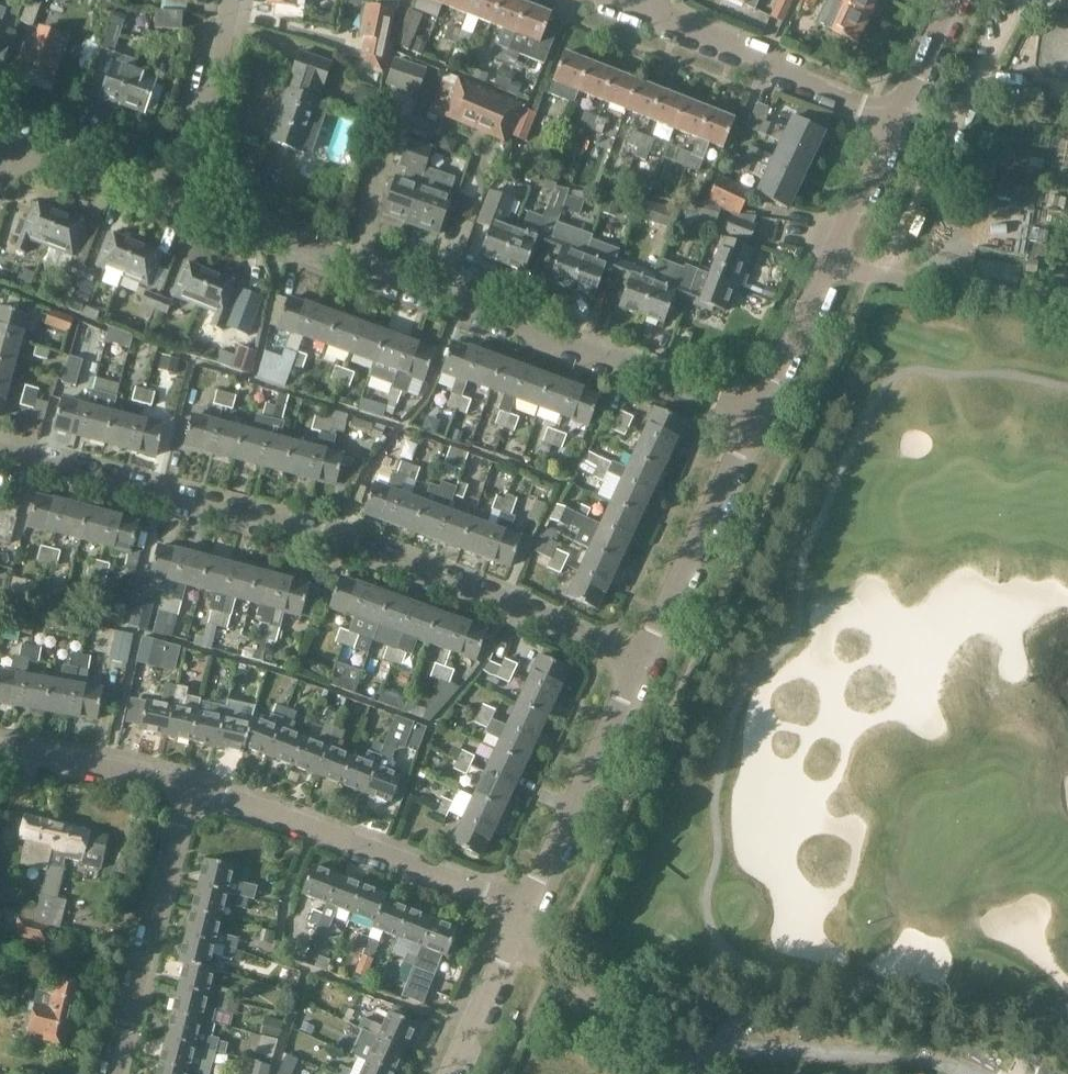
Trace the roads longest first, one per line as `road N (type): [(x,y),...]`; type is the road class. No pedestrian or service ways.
road 1 (residential): [(0,451),(338,542),(638,658)]
road 2 (residential): [(181,200),(754,415)]
road 3 (residential): [(186,785),(521,910)]
road 4 (track): [(881,277),(1017,0)]
road 5 (residential): [(186,785),(115,1073)]
road 6 (residential): [(521,910),(638,658)]
road 7 (residential): [(892,118),(645,7)]
road 8 (residential): [(638,658),(754,415)]
road 9 (unclassified): [(1067,307),(828,264)]
road 10 (residential): [(181,200),(229,0)]
road 11 (residential): [(186,785),(0,749)]
road 12 (residential): [(181,200),(3,136)]
road 13 (residential): [(445,1073),(521,910)]
road 14 (residential): [(754,415),(828,264)]
road 15 (residential): [(828,264),(892,118)]
road 16 (residential): [(892,118),(950,0)]

